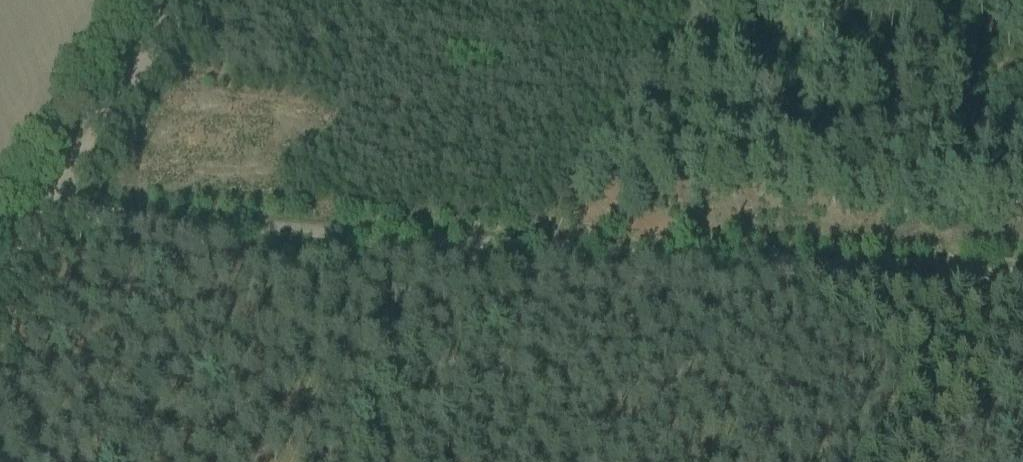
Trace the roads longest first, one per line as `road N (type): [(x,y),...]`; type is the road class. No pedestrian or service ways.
road 1 (track): [(547,246),(51,216)]
road 2 (track): [(547,246),(1022,269)]
road 3 (track): [(709,0),(547,246)]
road 4 (track): [(51,216),(184,1)]
road 5 (track): [(547,246),(463,461)]

